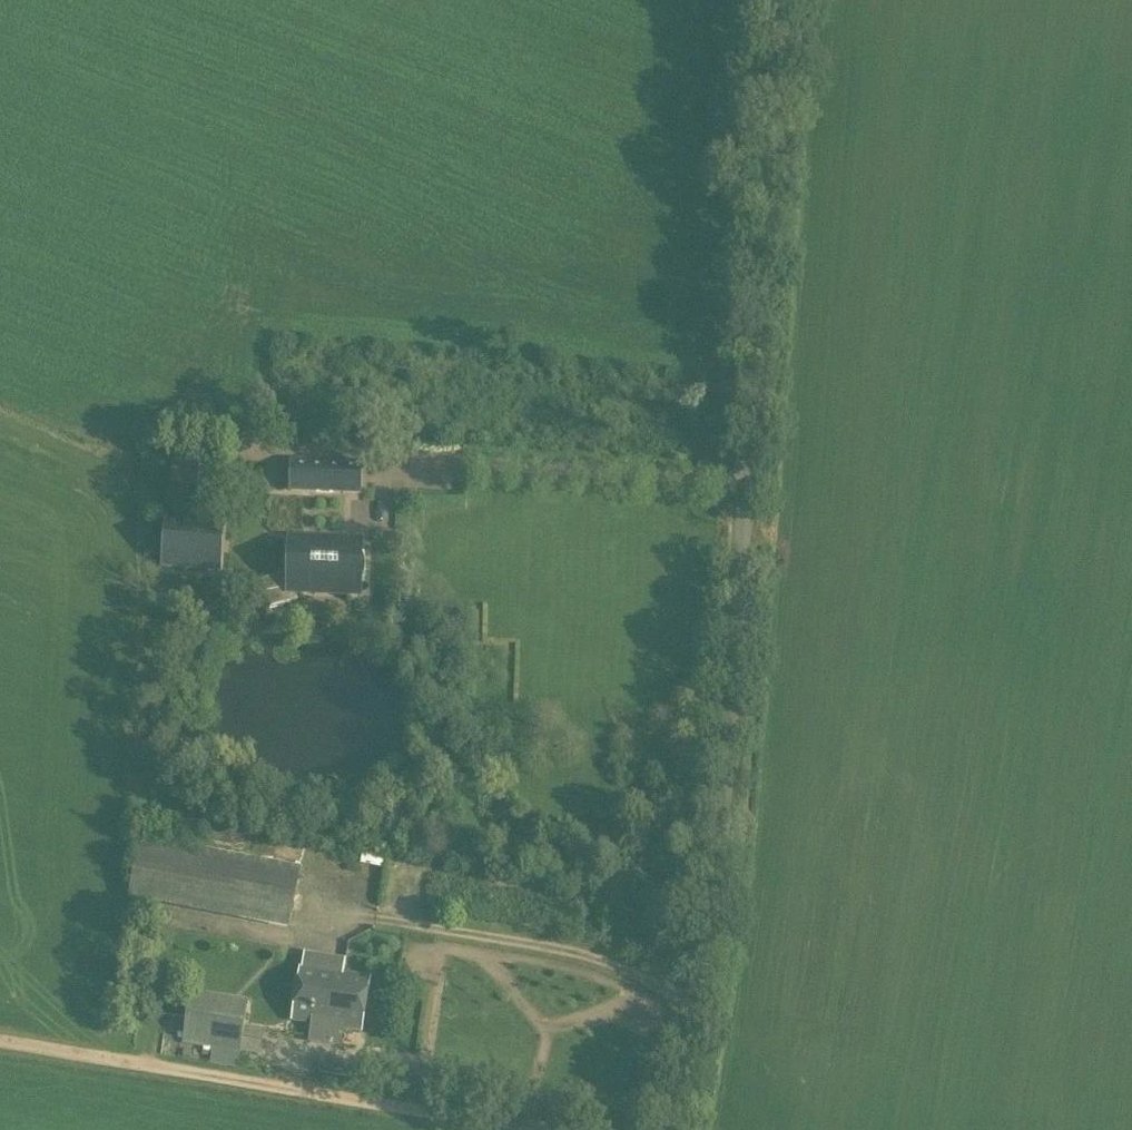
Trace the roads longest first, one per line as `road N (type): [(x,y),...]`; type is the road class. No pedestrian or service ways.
road 1 (unclassified): [(666,1129),(707,851),(728,623),(770,0)]

